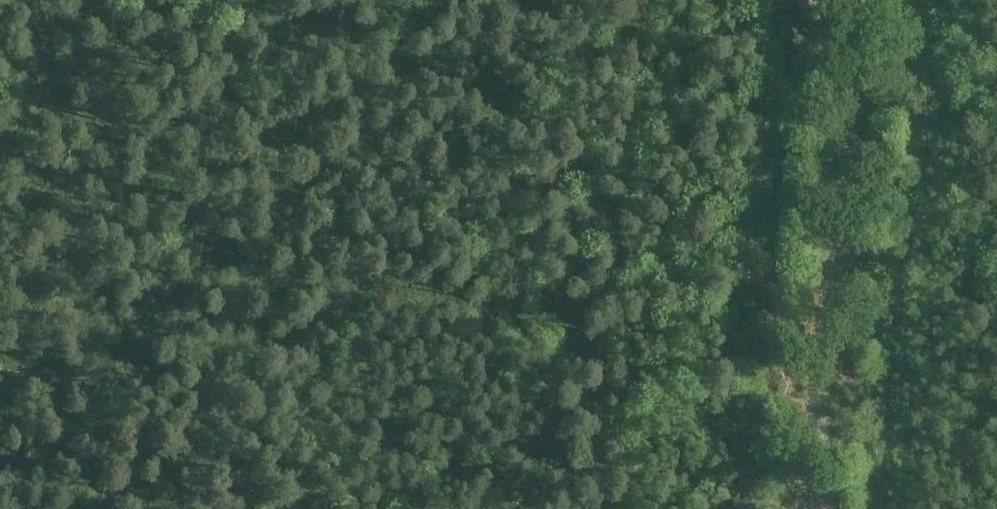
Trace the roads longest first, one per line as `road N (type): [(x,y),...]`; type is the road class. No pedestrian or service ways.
road 1 (tertiary): [(810,508),(870,0)]

